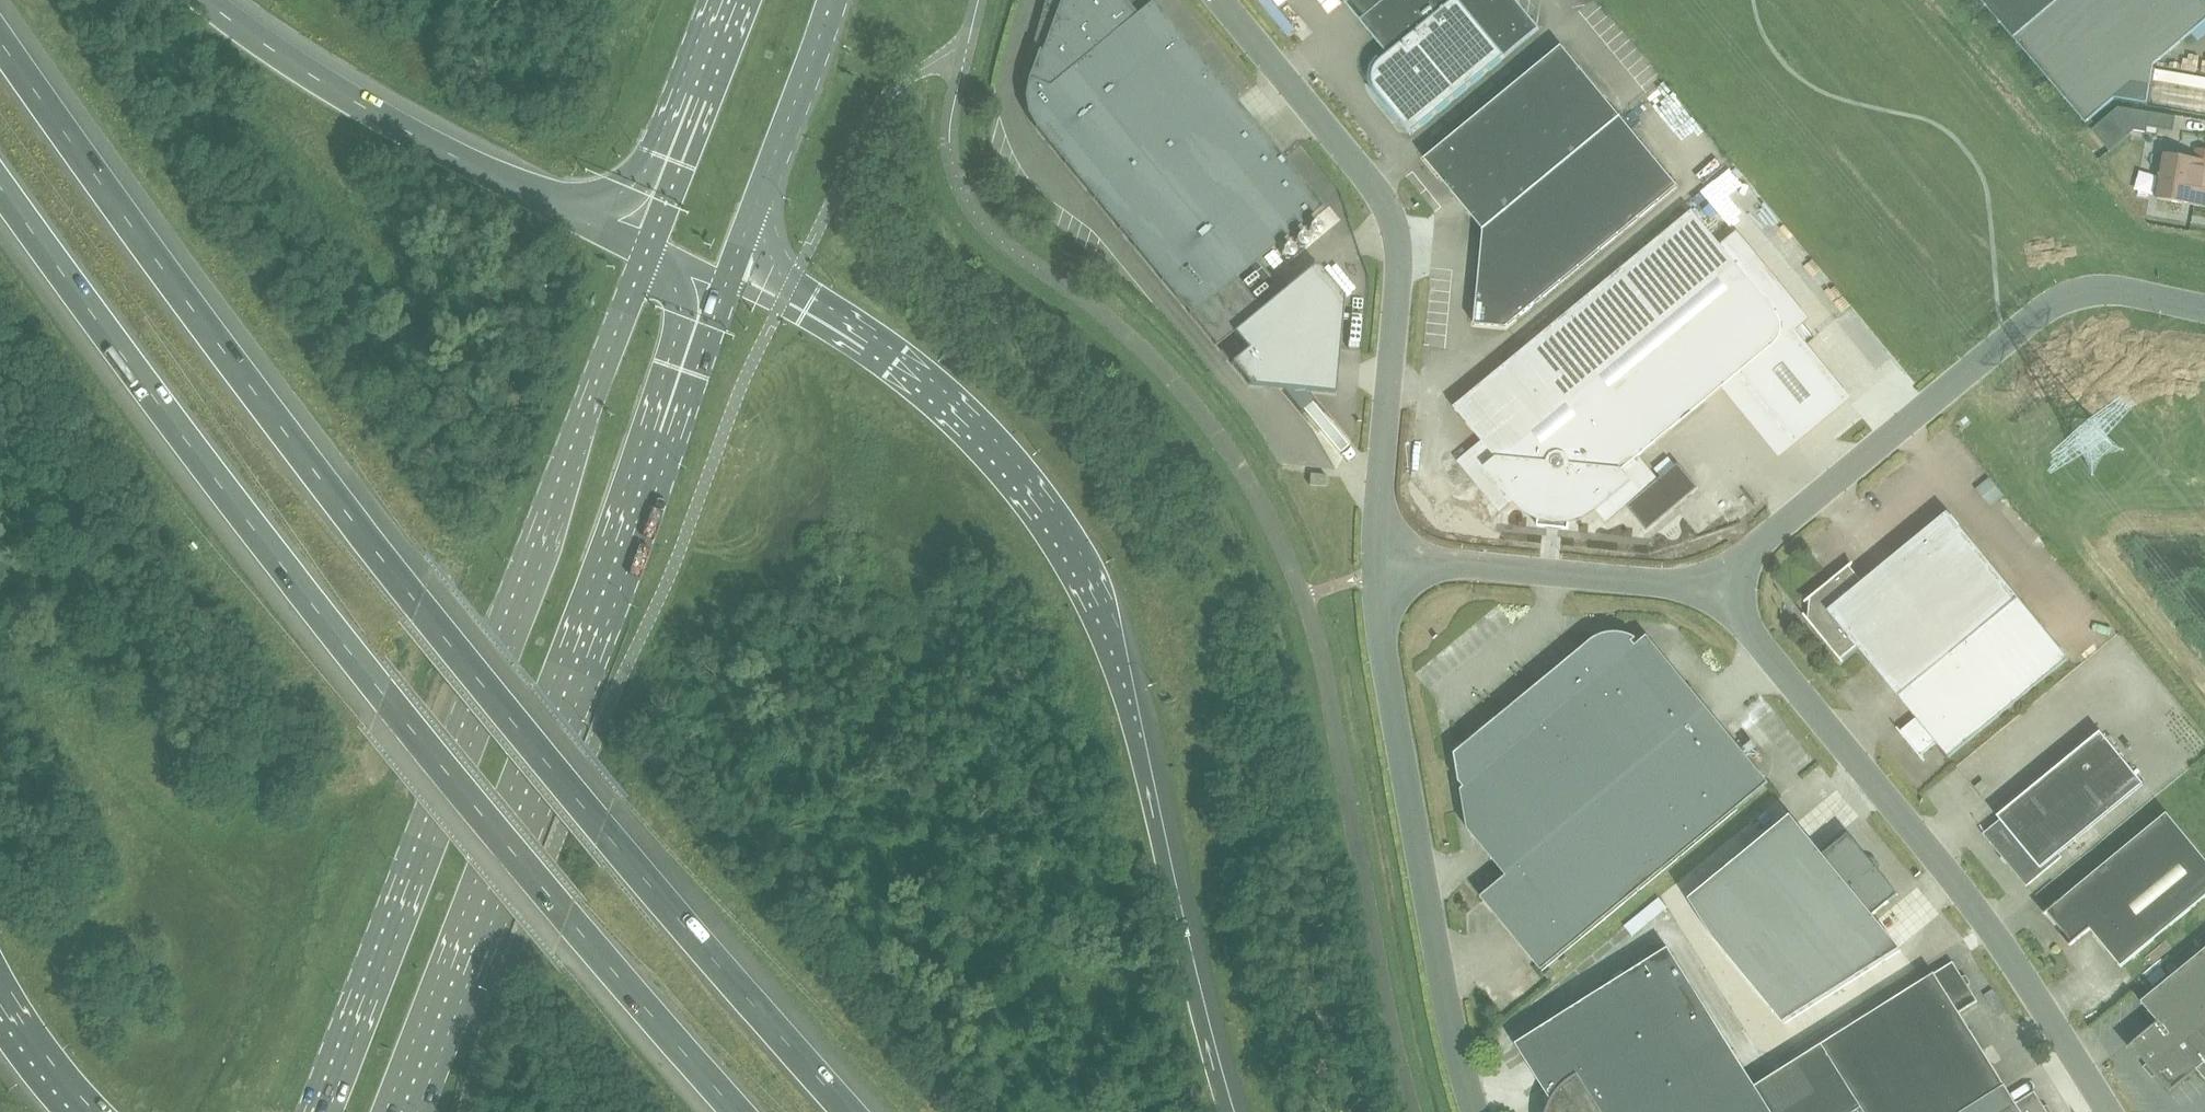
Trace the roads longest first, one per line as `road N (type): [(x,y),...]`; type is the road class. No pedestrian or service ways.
road 1 (motorway): [(847,1111),(418,603),(157,258),(0,33)]
road 2 (motorway): [(0,180),(383,693),(736,1111)]
road 3 (motorway): [(1224,1111),(1124,699),(1087,581),(1030,495),(923,386),(853,340),(726,283)]
road 4 (primary): [(645,245),(305,1111)]
road 5 (primary): [(419,1111),(640,538),(726,283)]
road 6 (unclassified): [(2109,1111),(1956,879),(1711,583)]
road 7 (unclassified): [(1382,575),(1399,237),(1381,194),(1221,0)]
road 8 (unclassified): [(1711,583),(2061,300),(2121,289),(2204,306)]
road 9 (unclassified): [(1475,1111),(1446,999),(1387,658),(1382,575)]
road 10 (motorway): [(645,245),(424,143),(236,27),(206,0)]
road 11 (unclassified): [(1711,583),(1445,569),(1382,575)]
road 12 (primary): [(726,283),(833,0)]
road 13 (primary): [(736,0),(645,245)]
road 14 (motorway): [(0,1001),(83,1111)]

